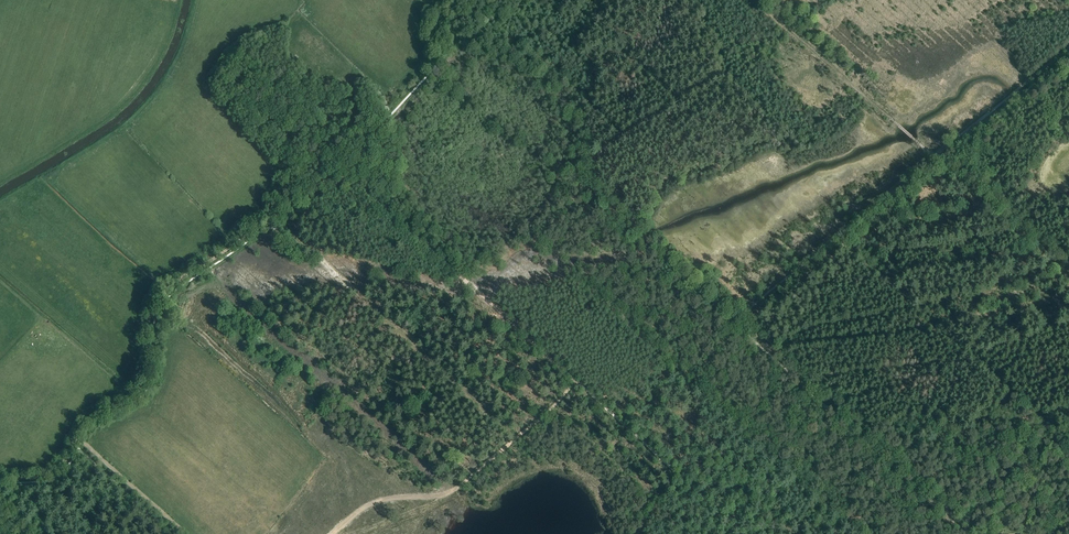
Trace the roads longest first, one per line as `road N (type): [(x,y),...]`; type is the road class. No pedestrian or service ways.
road 1 (track): [(970,533),(739,322),(933,158)]
road 2 (track): [(356,181),(745,533)]
road 3 (track): [(76,438),(91,416),(144,384),(149,320),(166,291),(274,217),(308,184),(343,169)]
road 4 (track): [(576,383),(452,491),(369,505),(333,533)]
road 5 (track): [(933,158),(1068,280)]
road 6 (track): [(933,158),(1068,50)]
road 7 (track): [(187,533),(76,438)]

